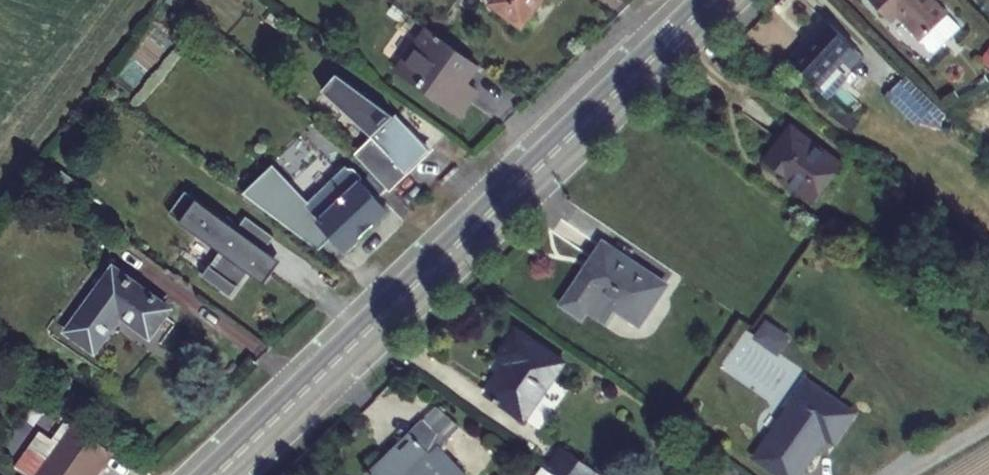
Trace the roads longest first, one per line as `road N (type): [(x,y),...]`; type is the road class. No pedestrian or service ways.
road 1 (tertiary): [(214,474),(710,0)]

